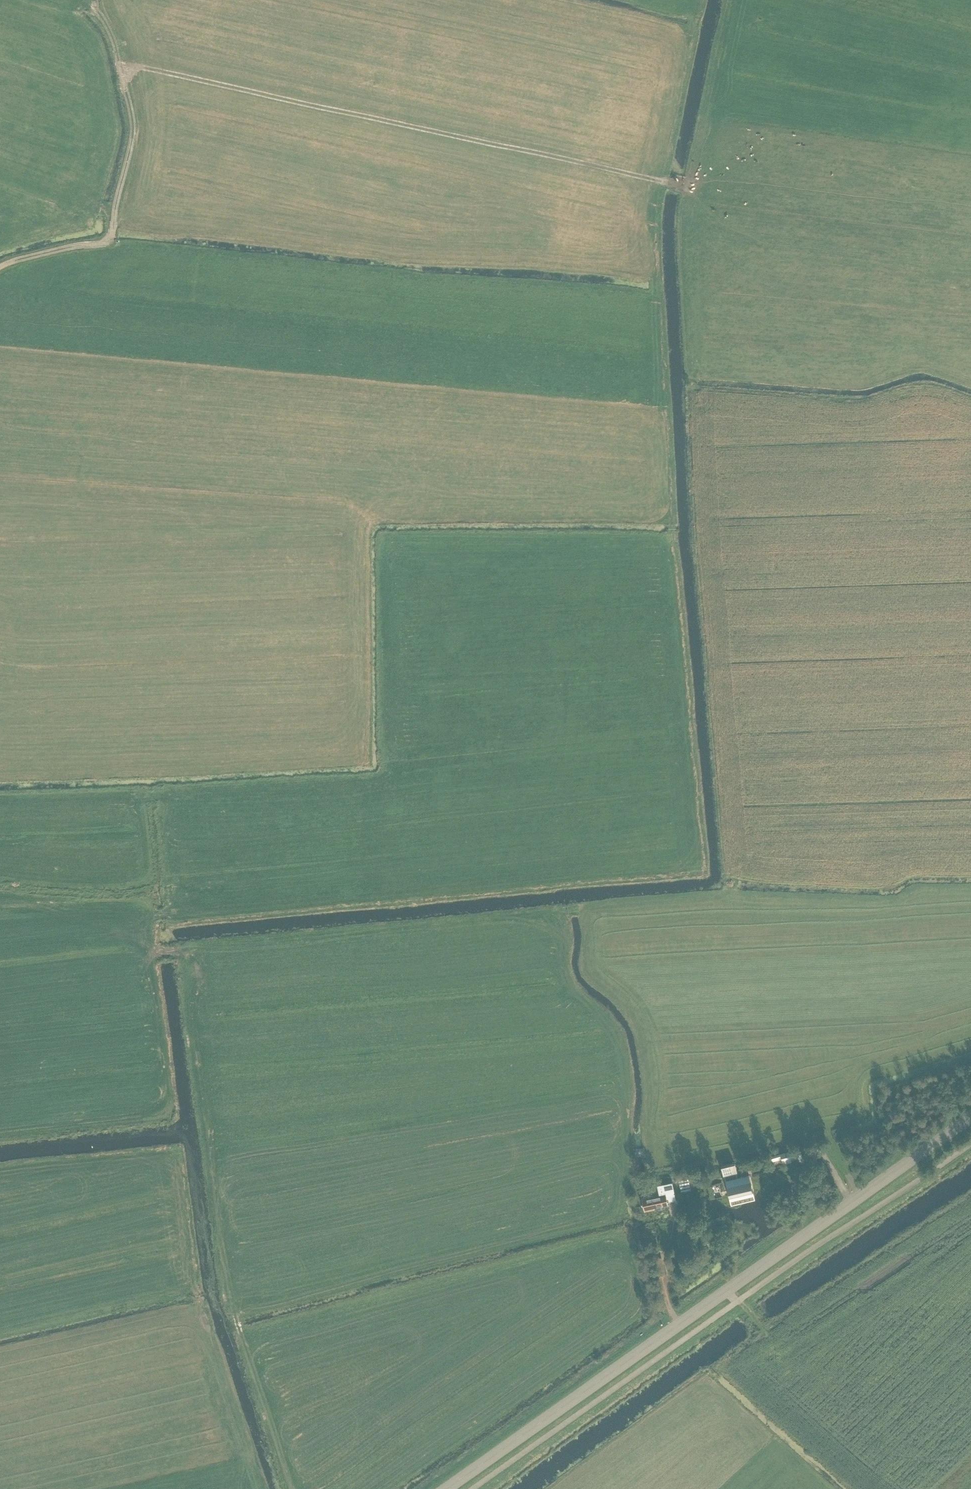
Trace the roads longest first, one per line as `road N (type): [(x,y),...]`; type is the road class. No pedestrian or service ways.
road 1 (secondary): [(454,1488),(970,1121)]

